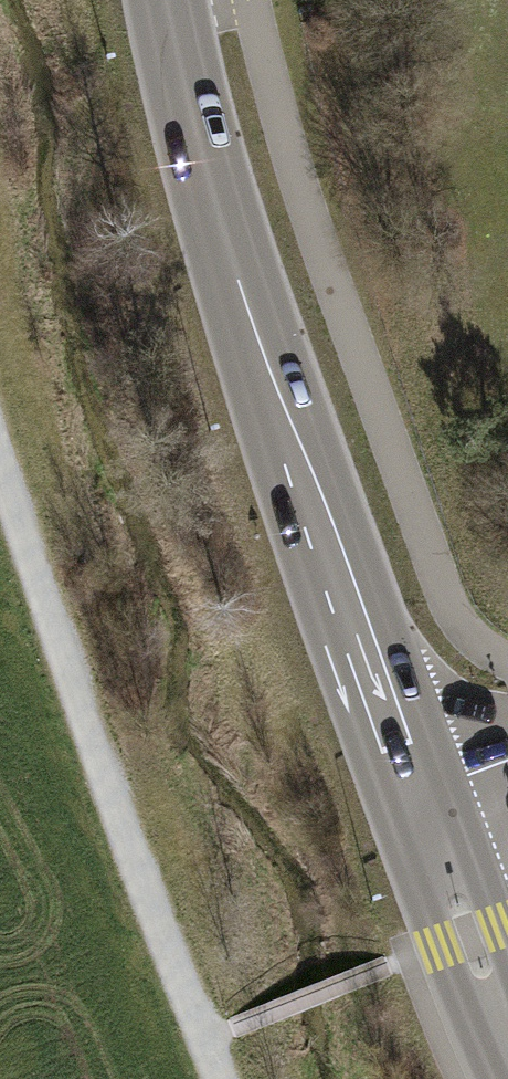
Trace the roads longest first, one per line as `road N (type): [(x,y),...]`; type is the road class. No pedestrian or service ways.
road 1 (secondary): [(168,0),(286,419),(414,797),(507,1038)]
road 2 (track): [(222,1078),(105,786),(0,471)]

